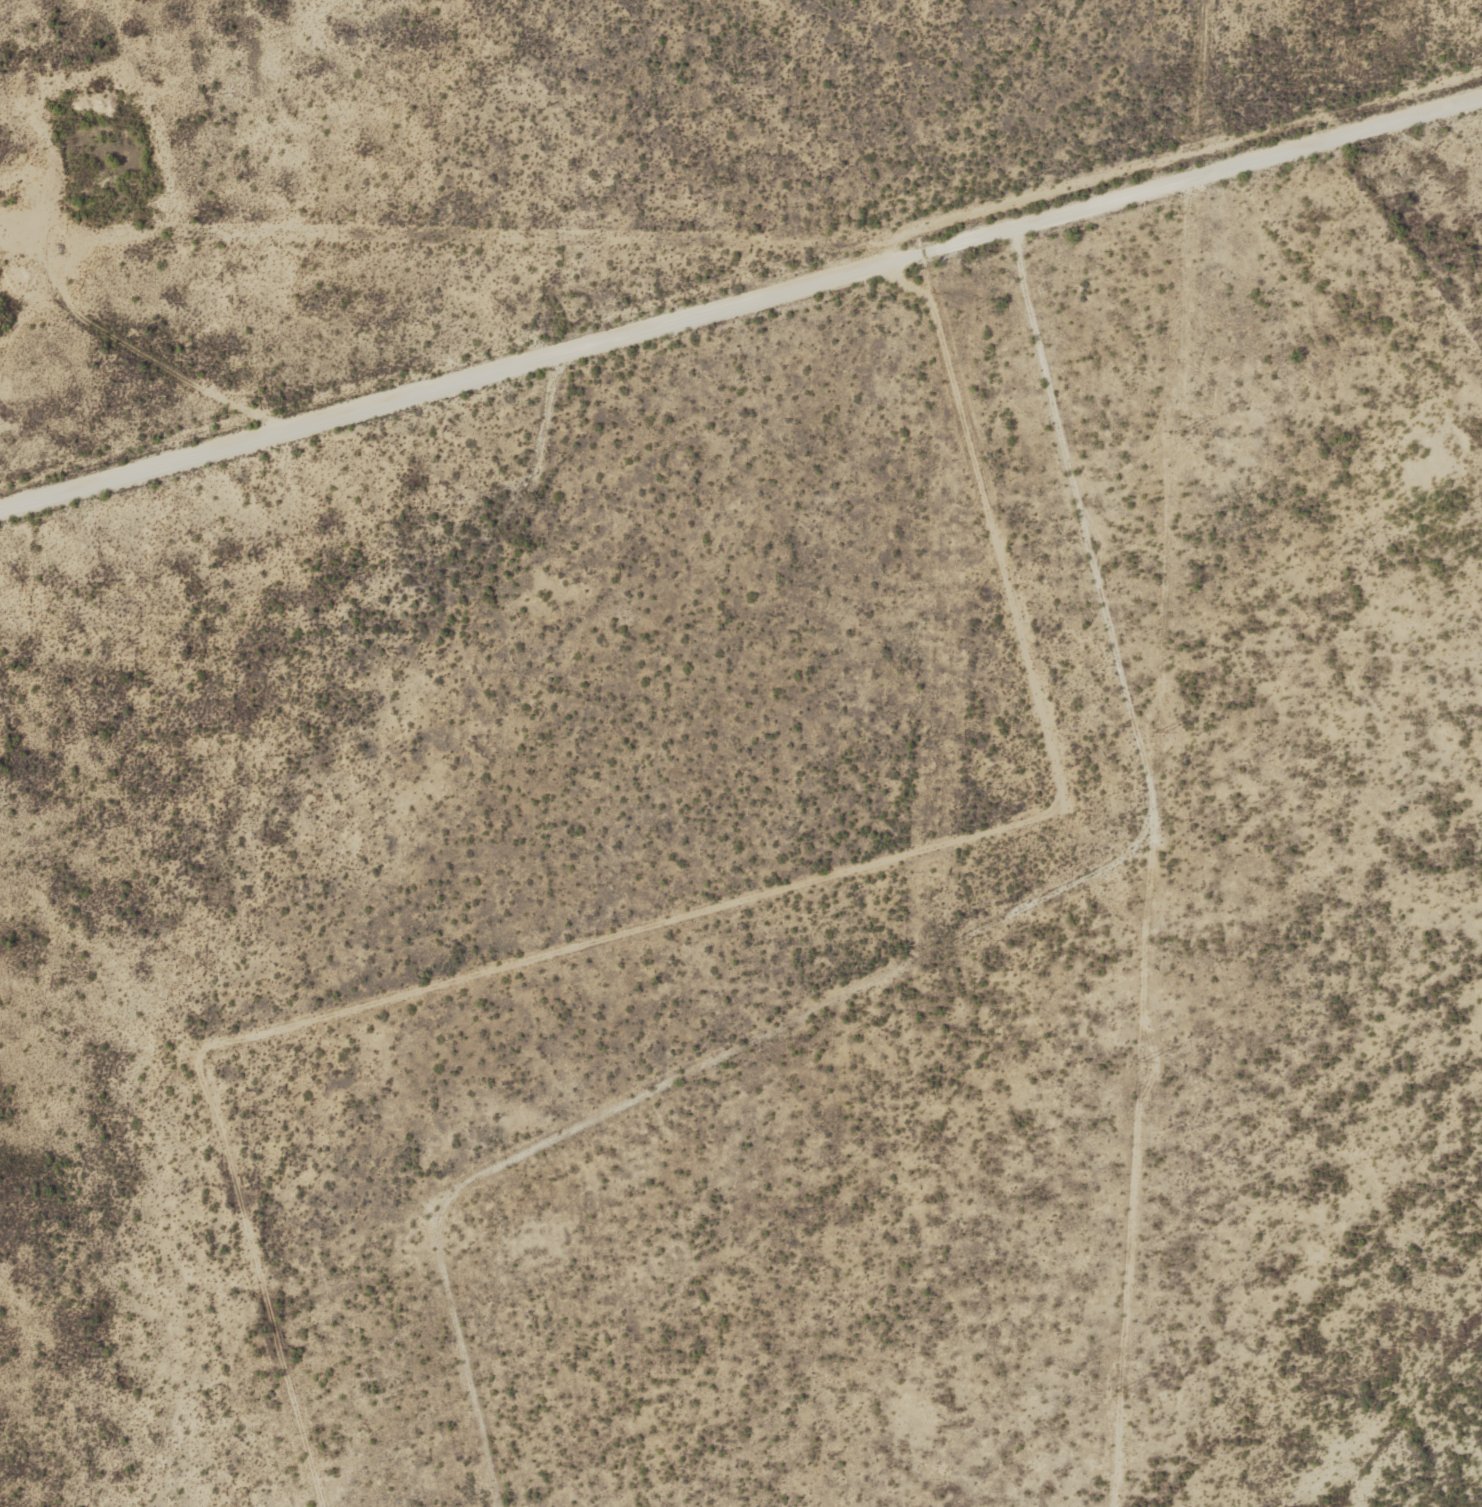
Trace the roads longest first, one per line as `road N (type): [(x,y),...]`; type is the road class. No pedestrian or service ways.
road 1 (track): [(1020,232),(1021,274),(1143,758),(1143,832),(1136,849),(1111,865),(781,1023),(480,1176),(449,1200),(440,1255),(504,1506)]
road 2 (residential): [(0,517),(1481,102)]
road 3 (track): [(1481,433),(1430,346),(1325,284),(1254,217),(1226,174)]

